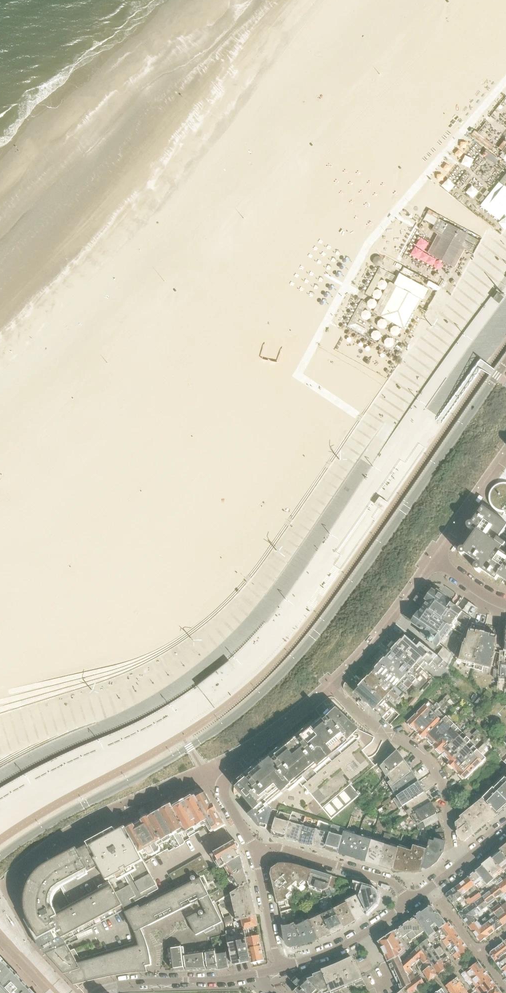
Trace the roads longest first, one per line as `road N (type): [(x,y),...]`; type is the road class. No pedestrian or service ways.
road 1 (residential): [(505,363),(354,584),(268,688),(190,747),(0,856)]
road 2 (residential): [(465,860),(454,849),(448,798),(432,764),(367,722),(334,687)]
road 3 (residential): [(409,902),(389,882),(279,847),(255,851)]
road 4 (residential): [(97,992),(261,974)]
road 5 (residential): [(436,560),(334,687)]
road 6 (residential): [(334,687),(223,785)]
road 7 (residential): [(281,968),(342,947),(409,902)]
road 8 (residential): [(505,460),(436,560)]

